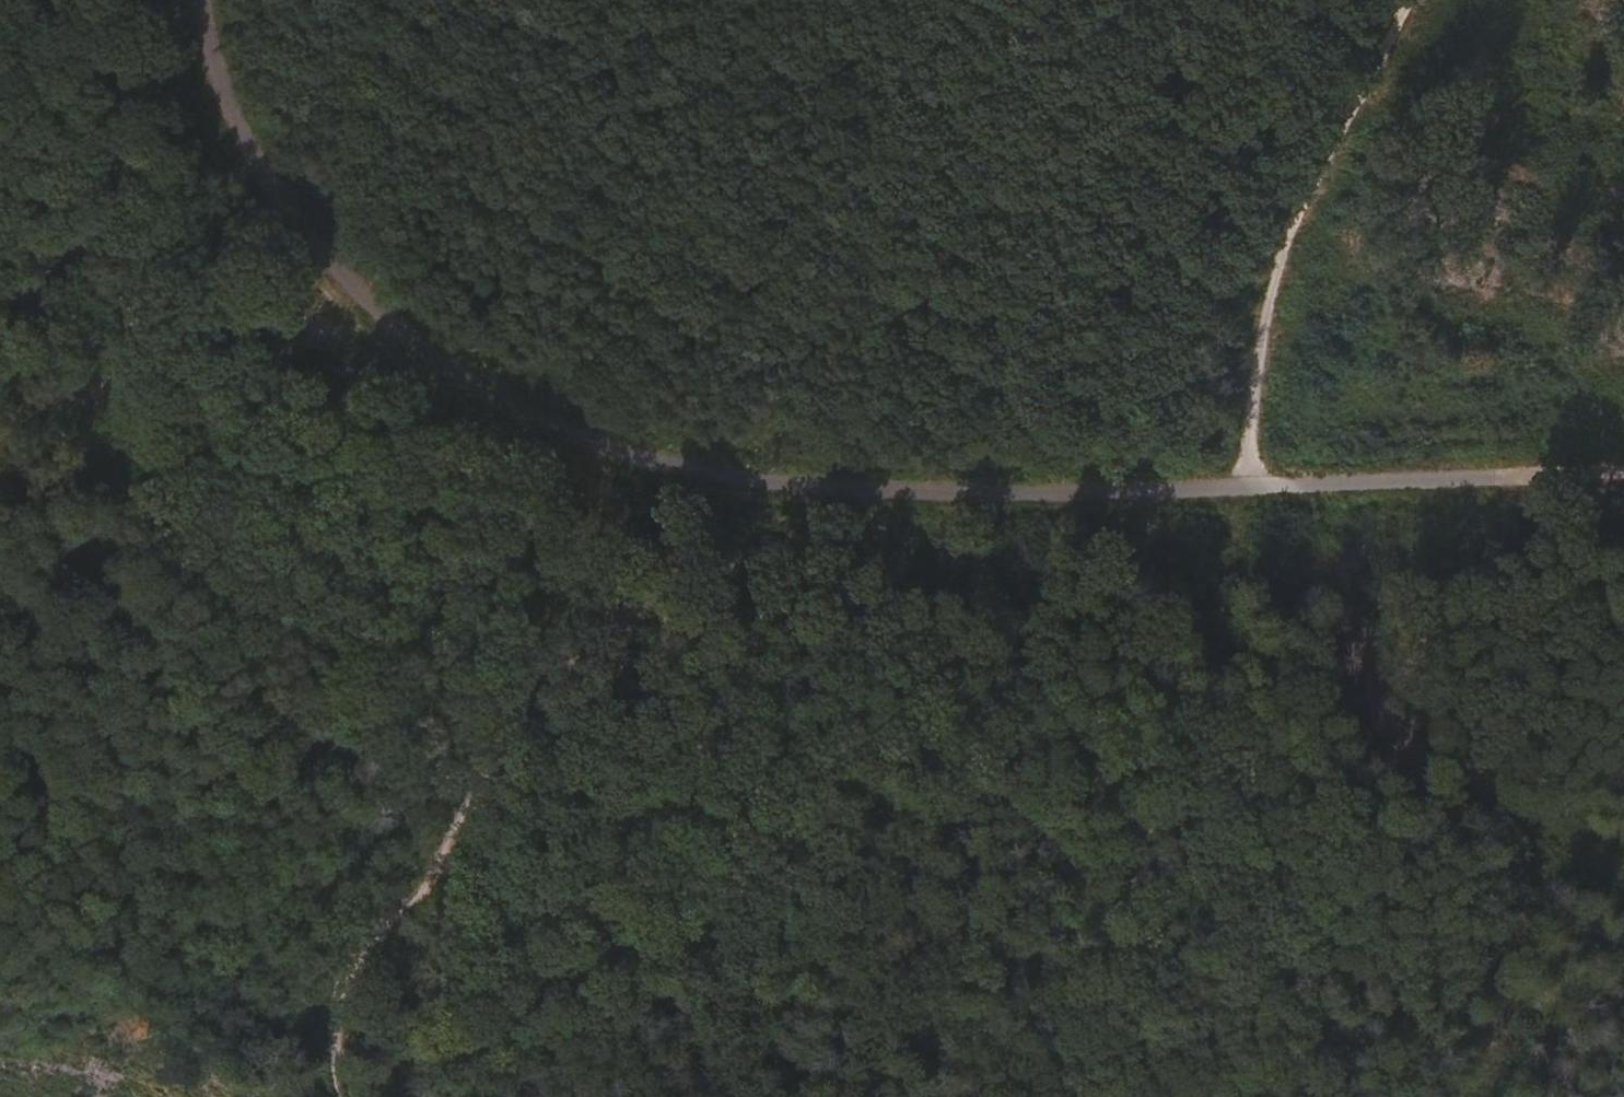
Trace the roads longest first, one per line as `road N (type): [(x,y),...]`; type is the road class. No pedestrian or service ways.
road 1 (track): [(1429,0),(1348,145),(1285,298),(1255,410),(1249,502)]

